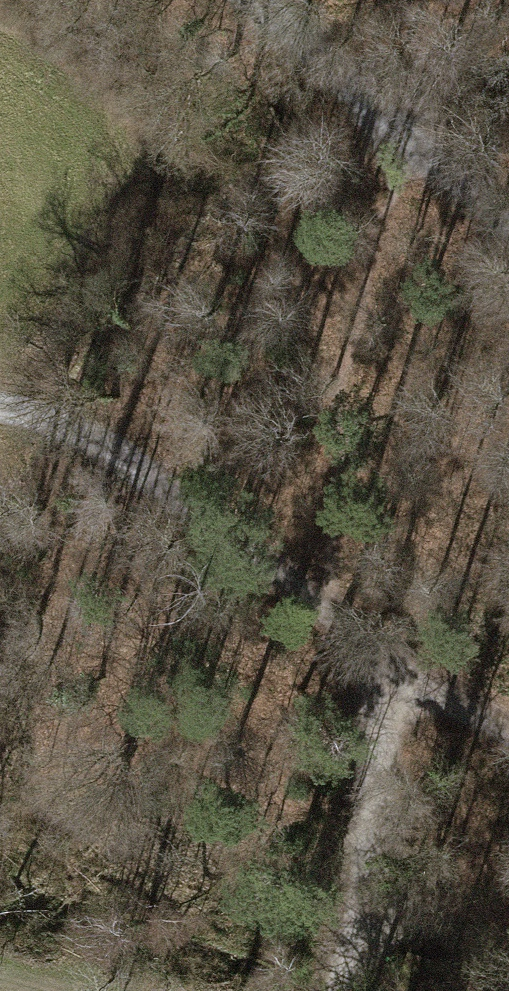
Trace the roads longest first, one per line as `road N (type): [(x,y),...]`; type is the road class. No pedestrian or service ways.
road 1 (track): [(508,728),(361,633),(210,513),(57,421),(0,415)]
road 2 (track): [(340,990),(368,929),(361,633)]
road 3 (track): [(508,226),(261,0)]

